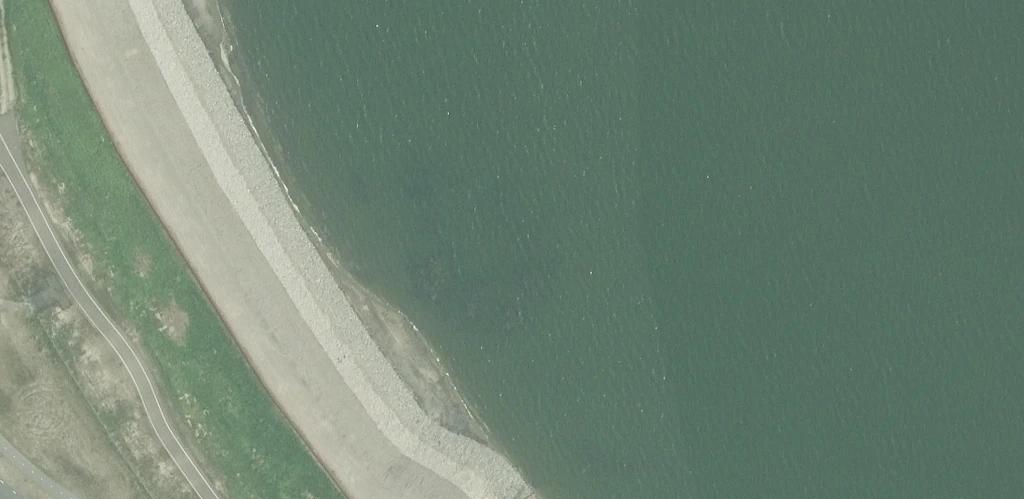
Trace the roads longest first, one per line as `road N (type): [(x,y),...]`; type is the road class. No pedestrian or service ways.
road 1 (track): [(450,498),(259,234),(140,0)]
road 2 (track): [(0,6),(31,207)]

